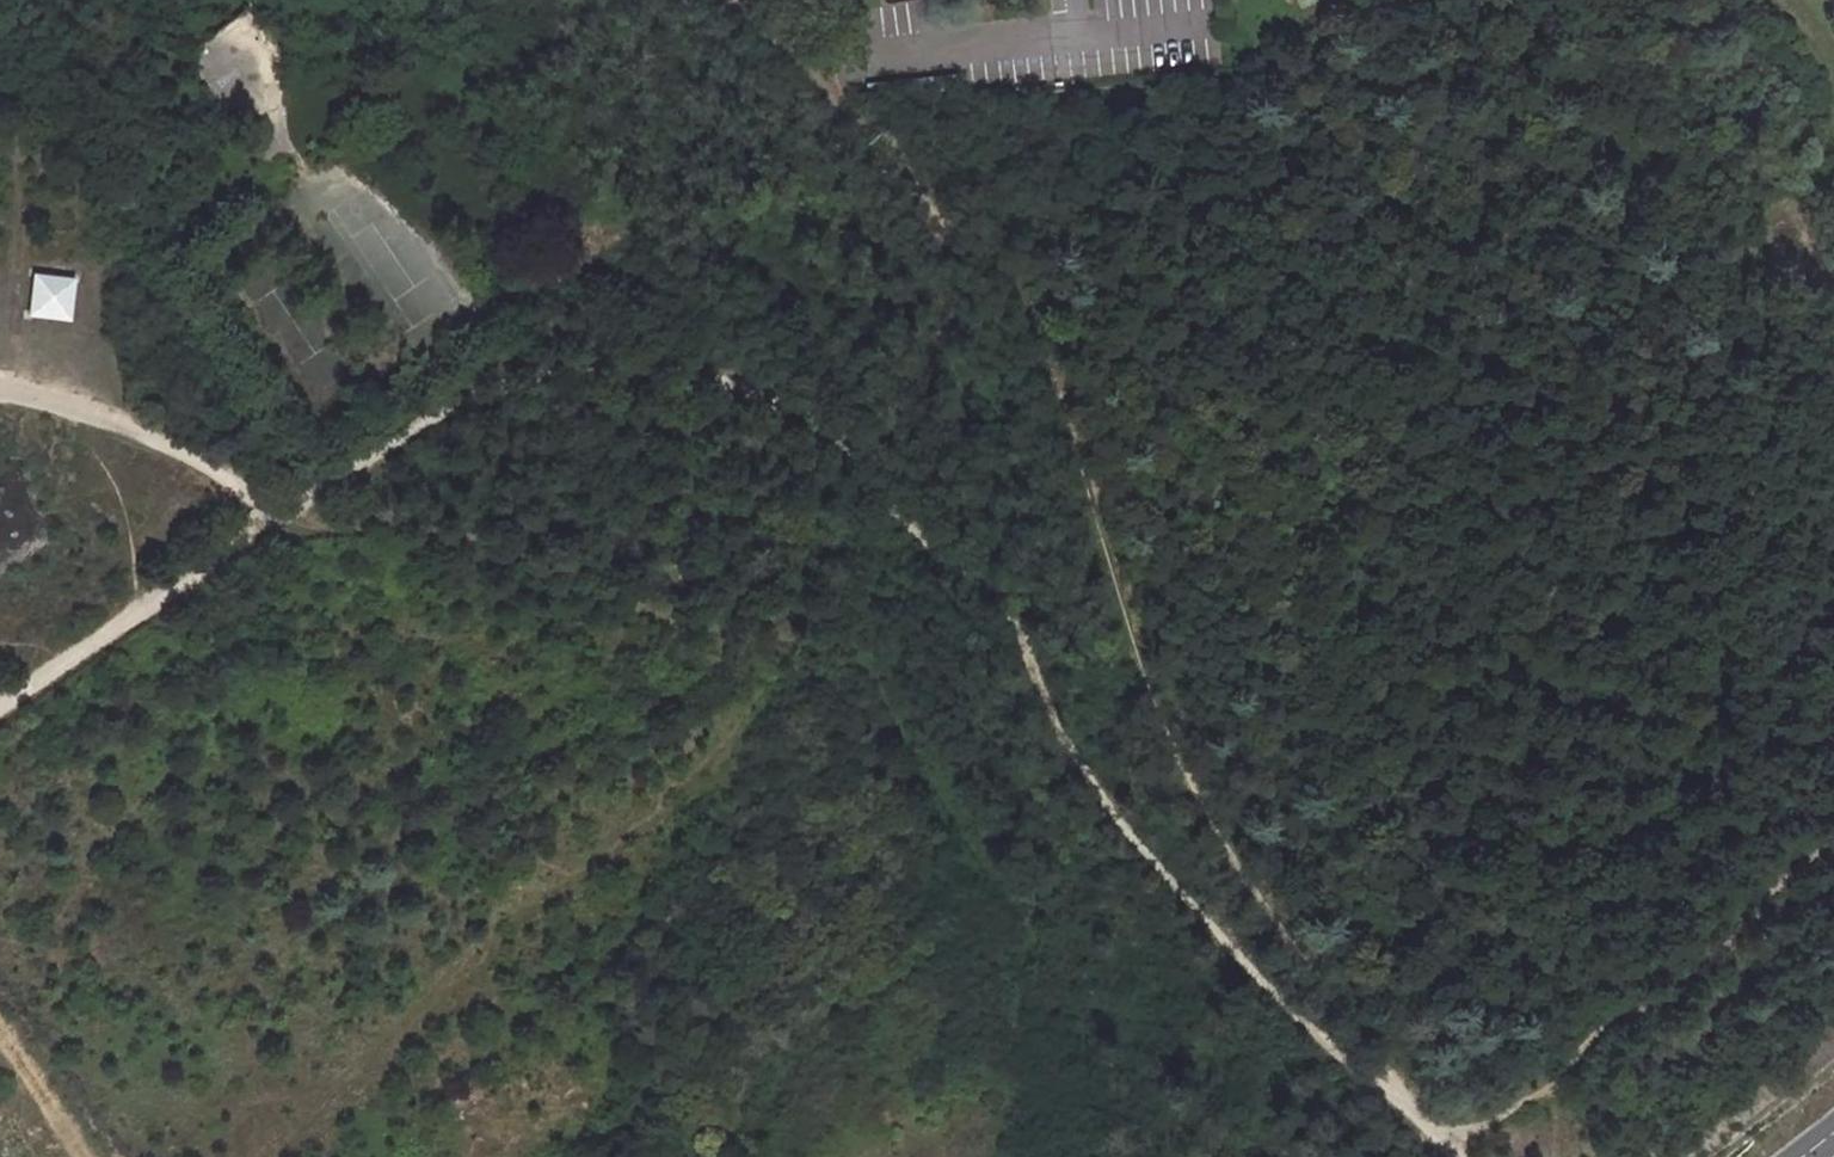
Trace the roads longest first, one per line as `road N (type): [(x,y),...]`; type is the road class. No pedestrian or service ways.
road 1 (unclassified): [(716,0),(837,120)]

